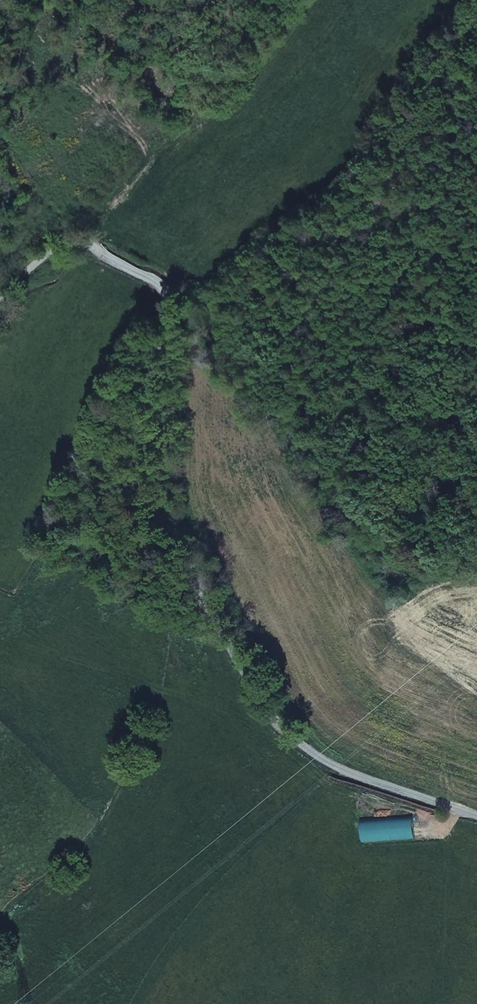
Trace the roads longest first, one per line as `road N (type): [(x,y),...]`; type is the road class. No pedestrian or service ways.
road 1 (unclassified): [(174,315),(157,455),(169,527),(266,713),(307,758),(476,817)]
road 2 (track): [(193,577),(173,612),(170,684),(150,742),(101,830),(23,902),(0,935)]
road 3 (residential): [(0,286),(34,254),(80,238),(153,275),(174,315)]

